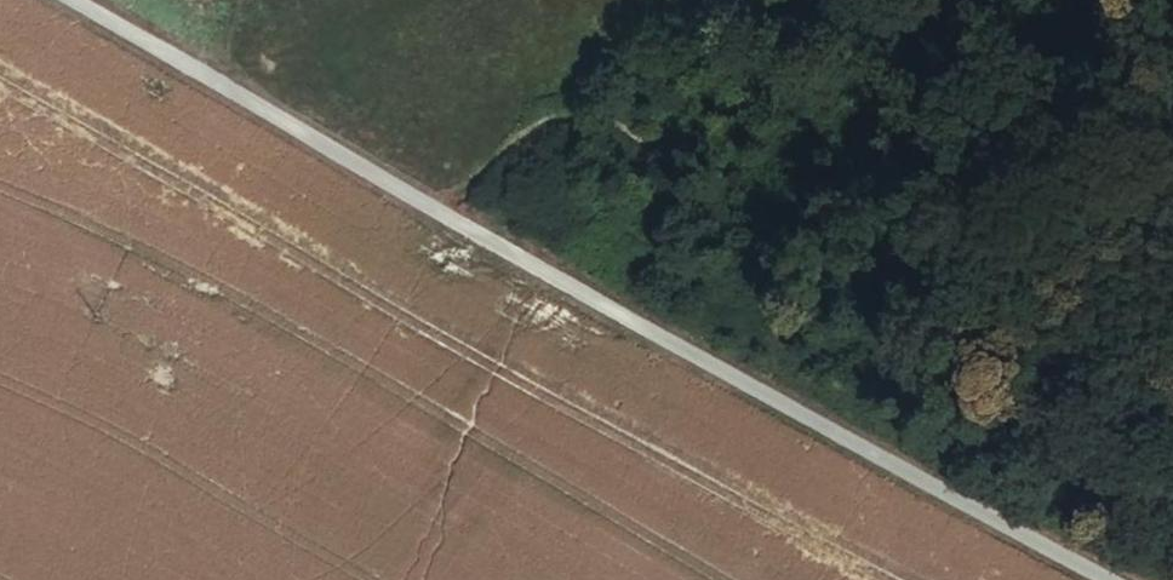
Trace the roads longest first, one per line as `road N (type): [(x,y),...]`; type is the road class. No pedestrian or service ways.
road 1 (unclassified): [(1107,579),(56,0)]
road 2 (track): [(426,210),(546,113),(601,95),(668,88),(800,89),(857,66),(898,33),(919,0)]

